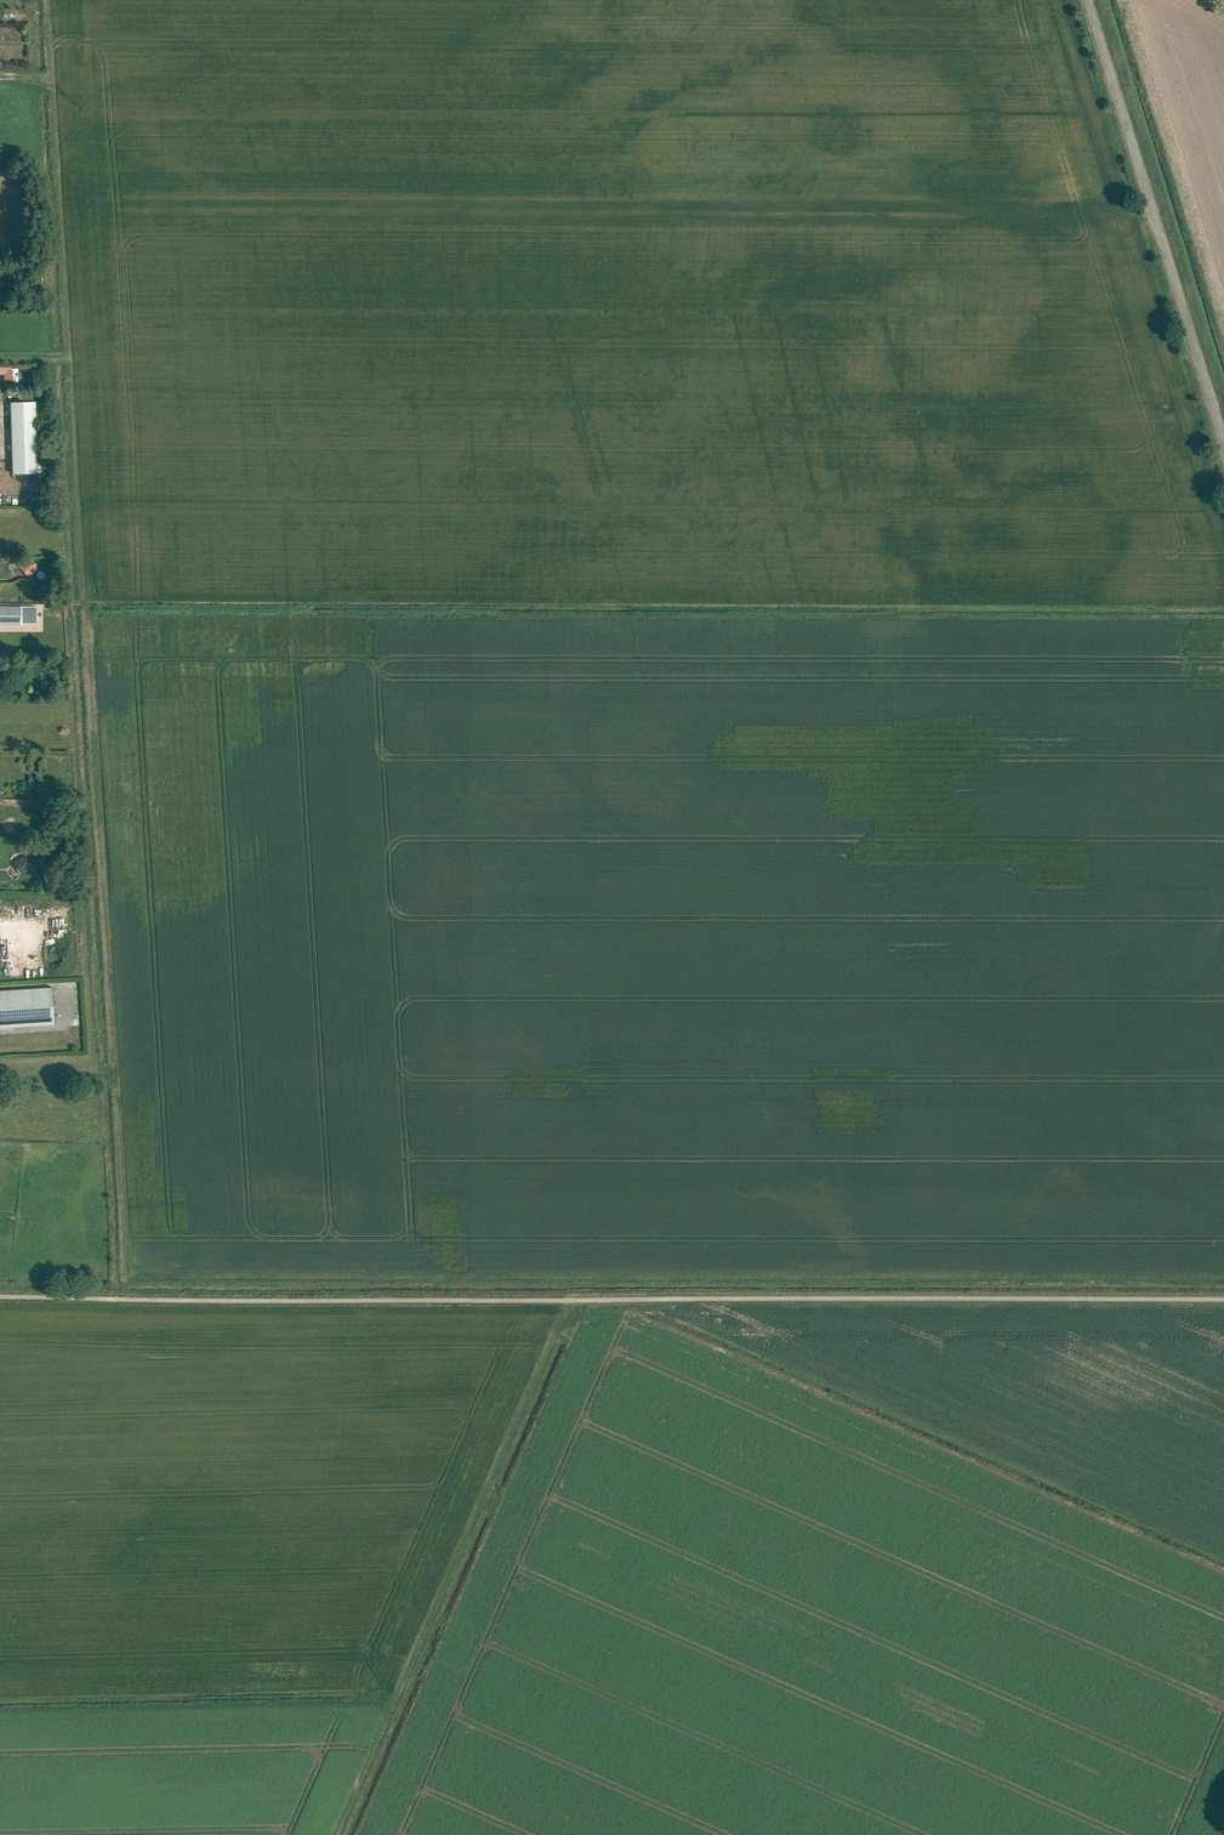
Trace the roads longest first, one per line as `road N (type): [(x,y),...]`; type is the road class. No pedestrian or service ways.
road 1 (unclassified): [(1087,0),(1223,442)]

